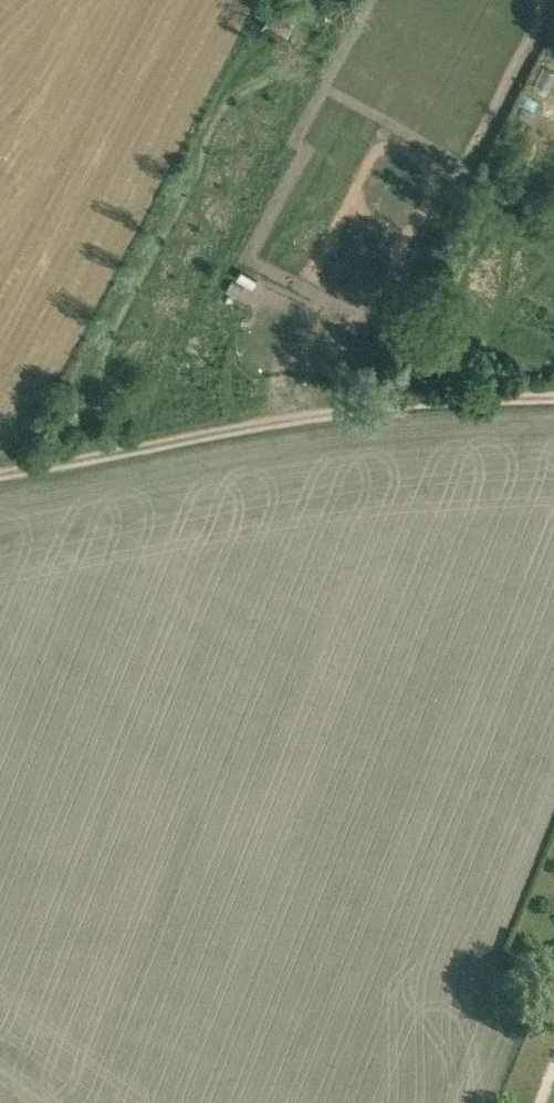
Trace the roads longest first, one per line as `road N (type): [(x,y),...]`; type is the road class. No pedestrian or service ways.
road 1 (track): [(0,474),(394,405),(553,397)]

